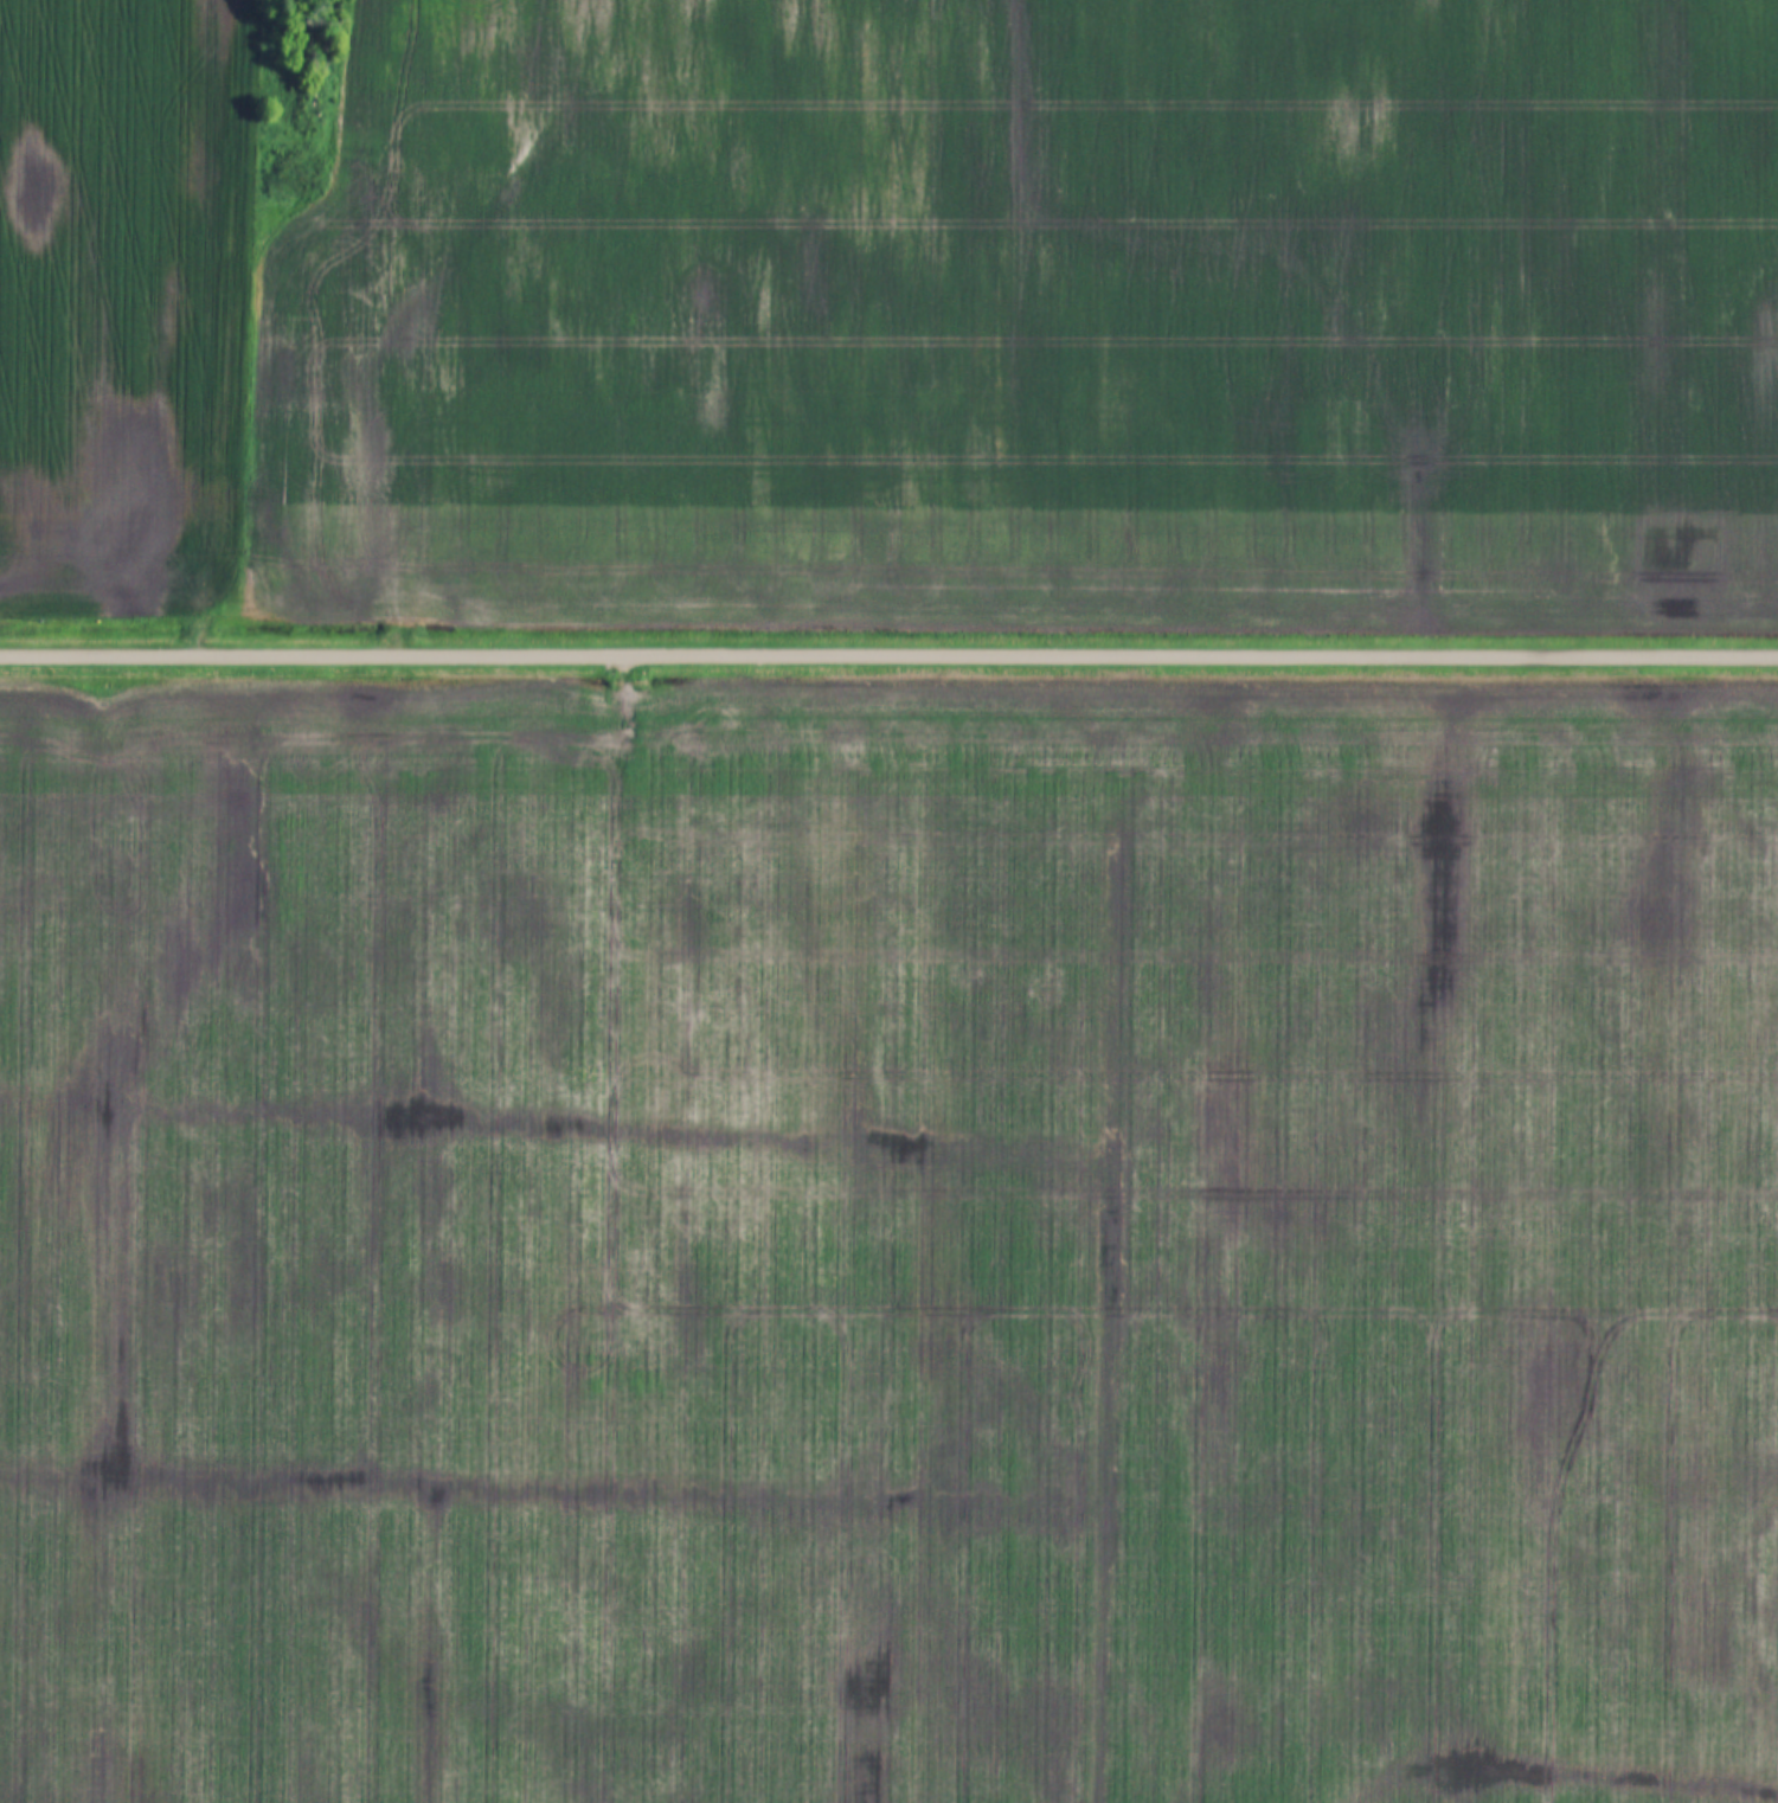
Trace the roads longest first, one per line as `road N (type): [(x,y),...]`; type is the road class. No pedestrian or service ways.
road 1 (residential): [(1777,655),(0,654)]

